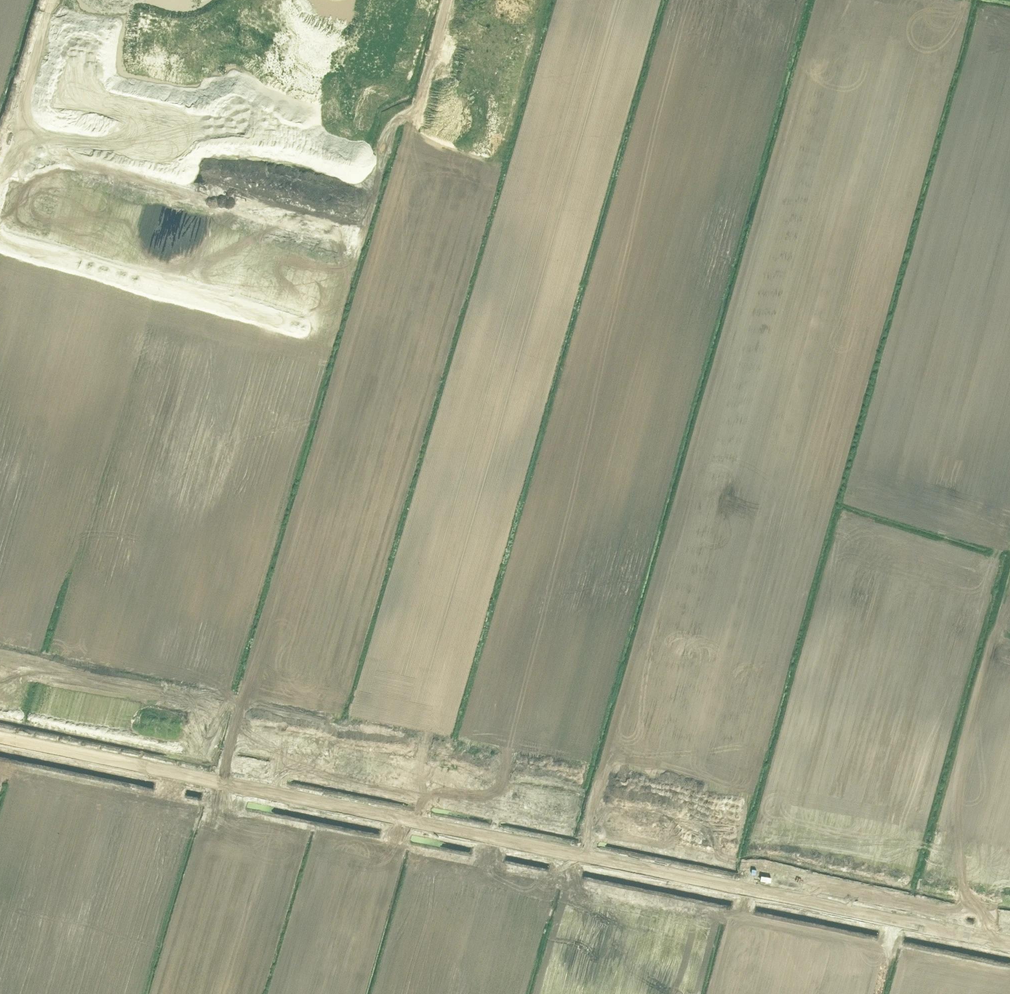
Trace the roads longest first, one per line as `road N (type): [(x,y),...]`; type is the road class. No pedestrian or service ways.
road 1 (unclassified): [(0,738),(1009,944)]

